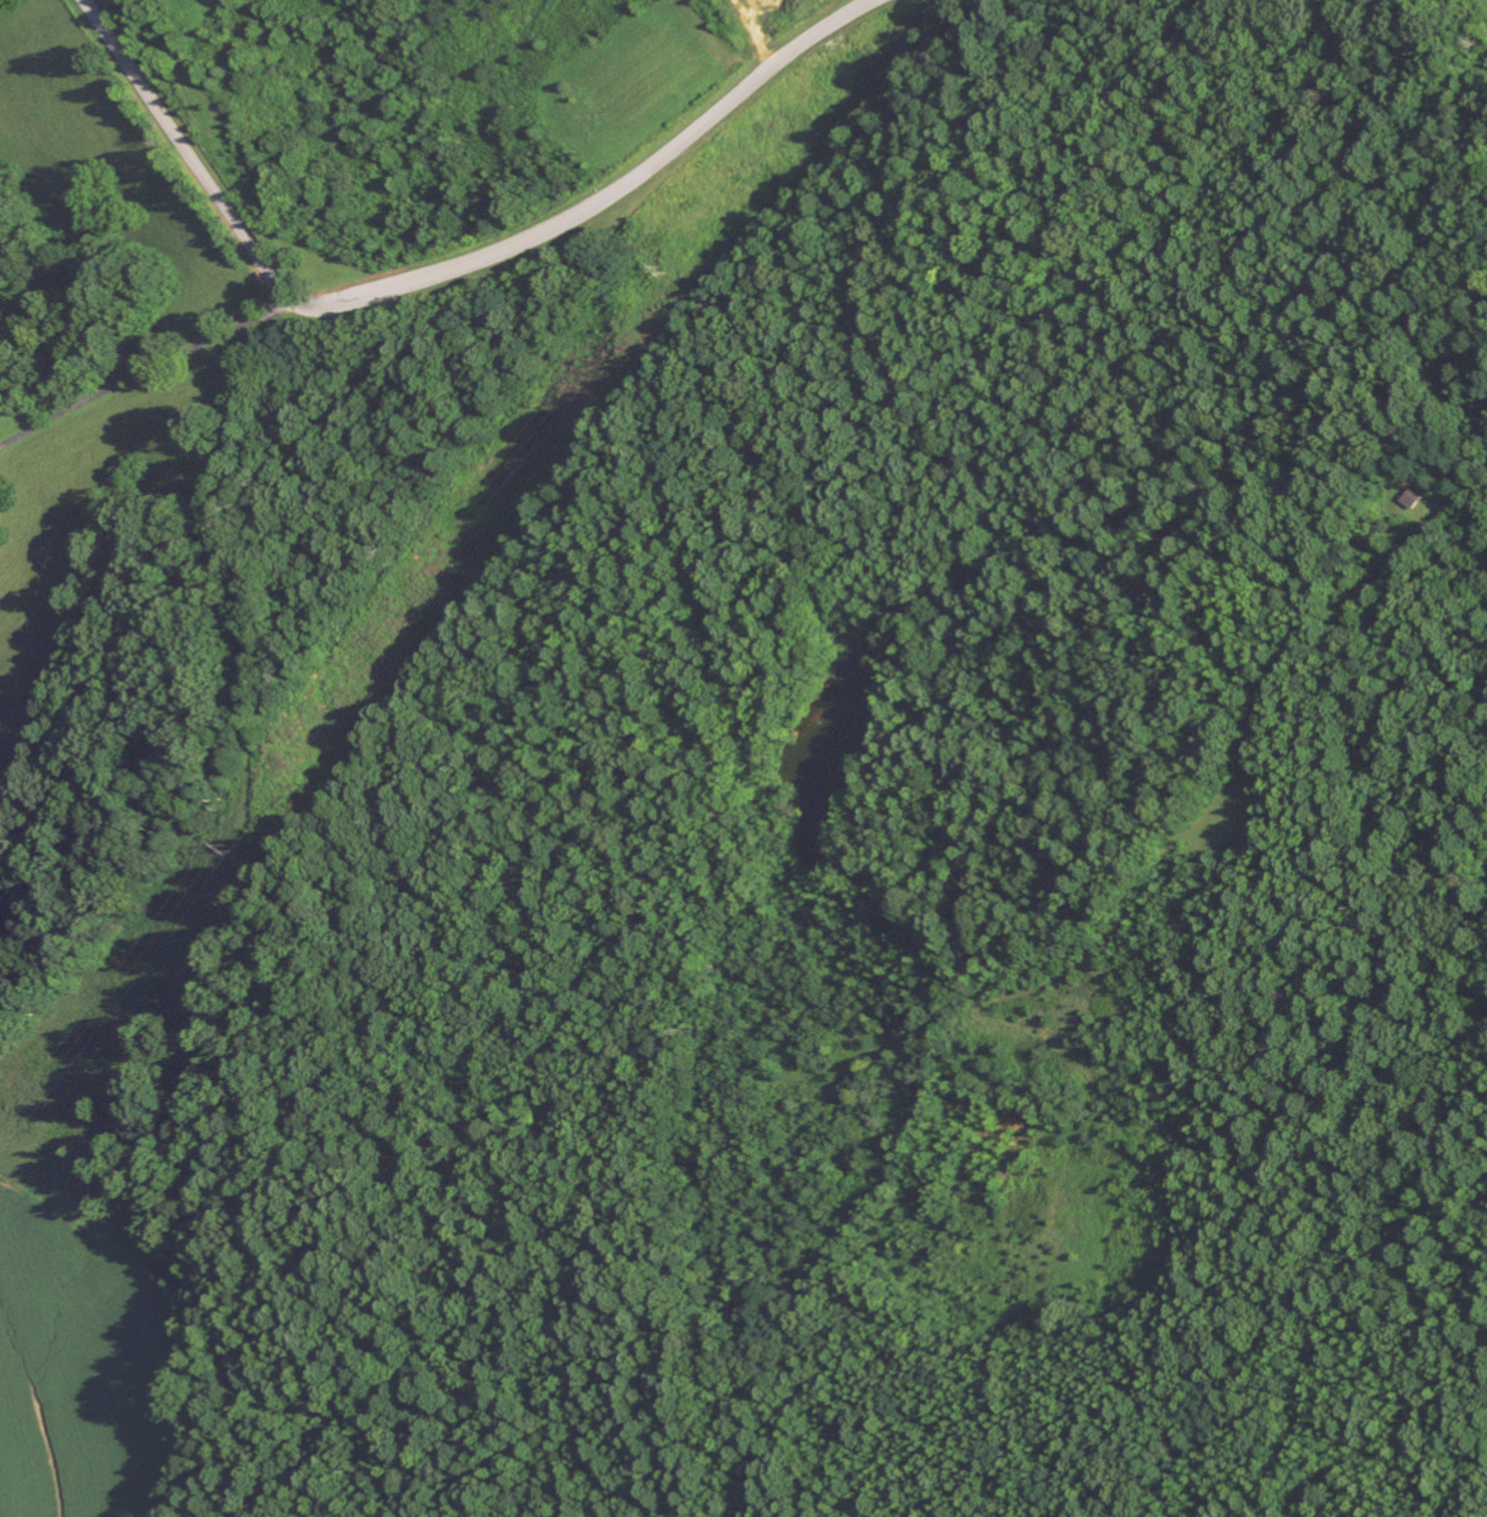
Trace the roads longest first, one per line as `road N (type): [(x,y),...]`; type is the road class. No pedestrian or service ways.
road 1 (residential): [(88,0),(250,242),(283,286),(309,300),(451,267),(560,220),(659,158),(825,26)]

